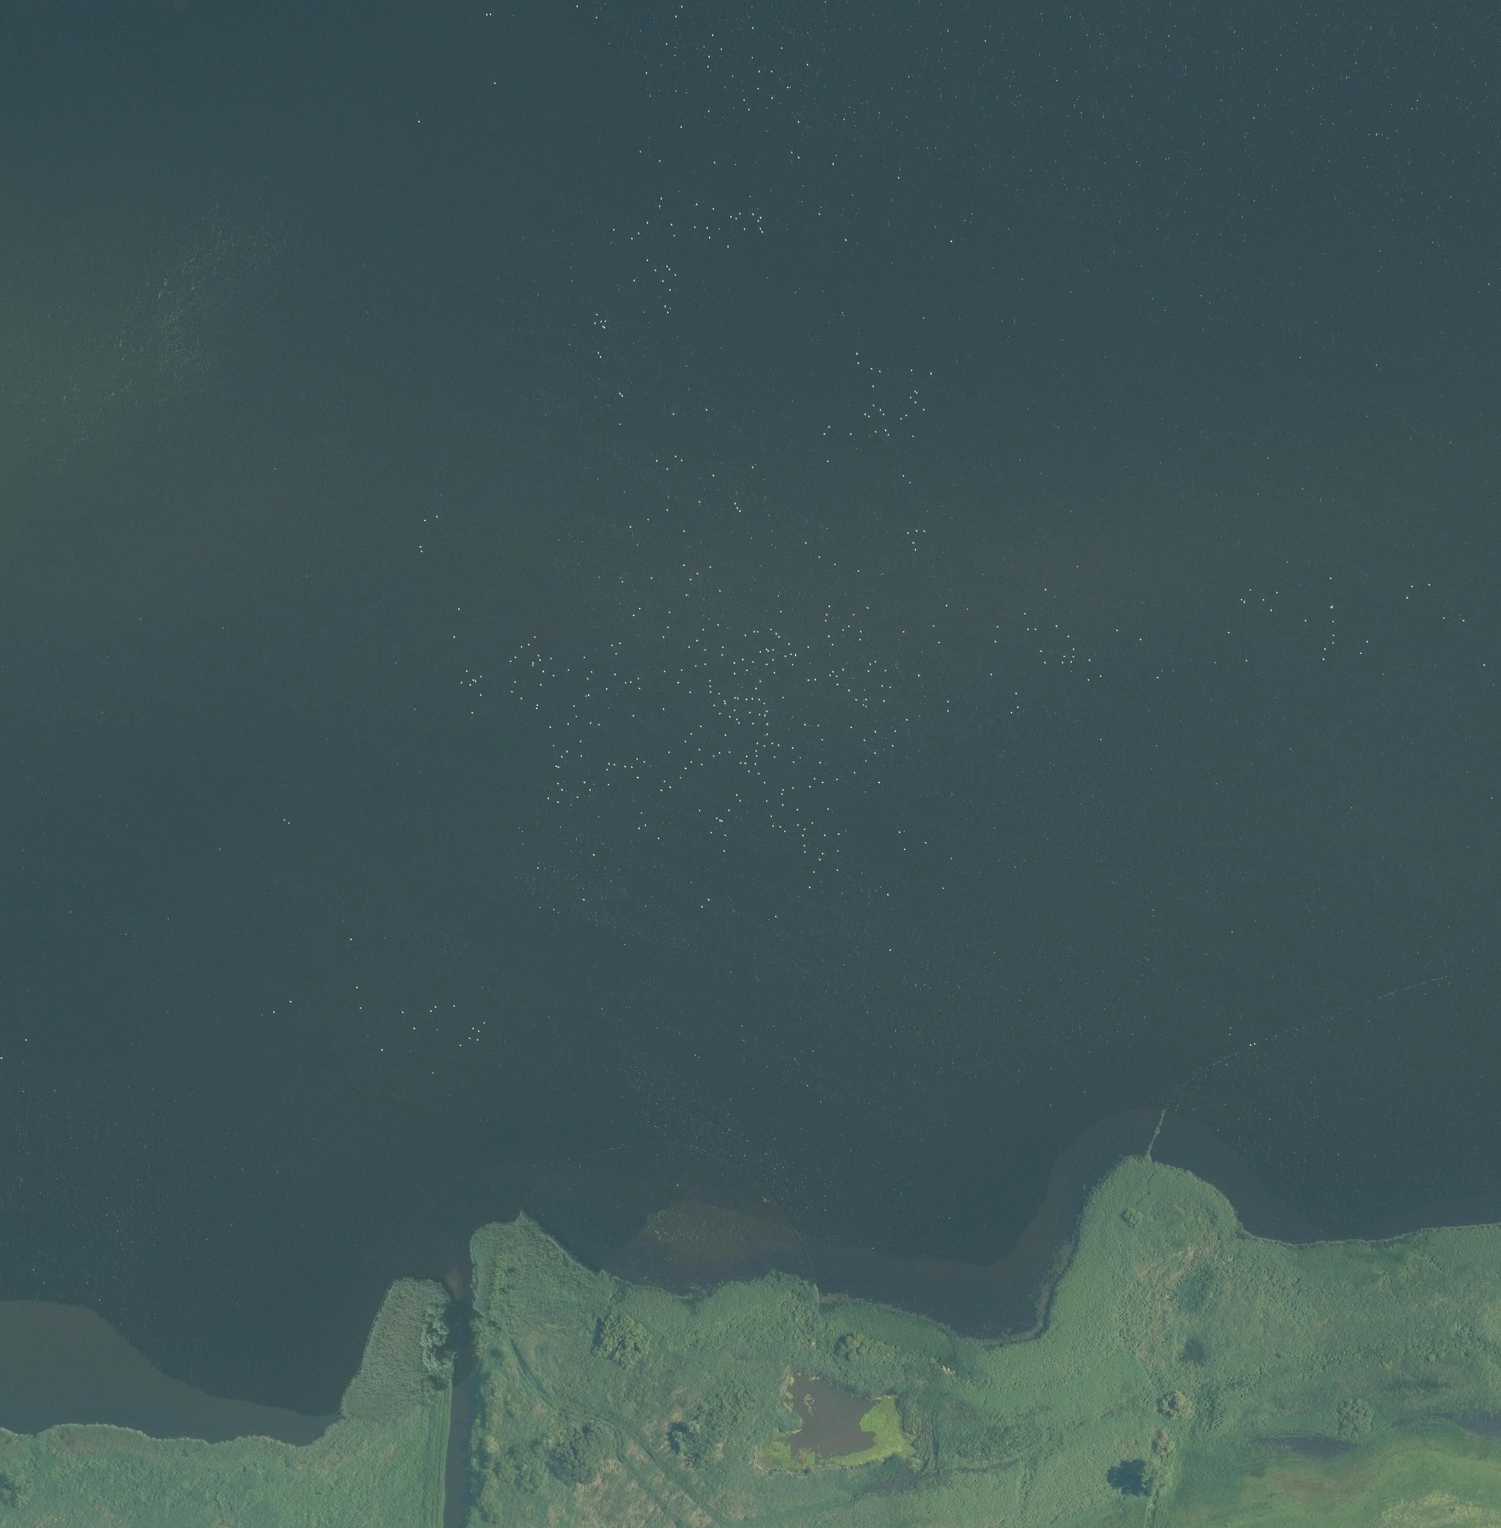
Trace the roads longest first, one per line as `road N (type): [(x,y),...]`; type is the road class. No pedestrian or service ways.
road 1 (track): [(1500,1360),(1465,1344),(1391,1350),(1215,1390),(1168,1527)]

